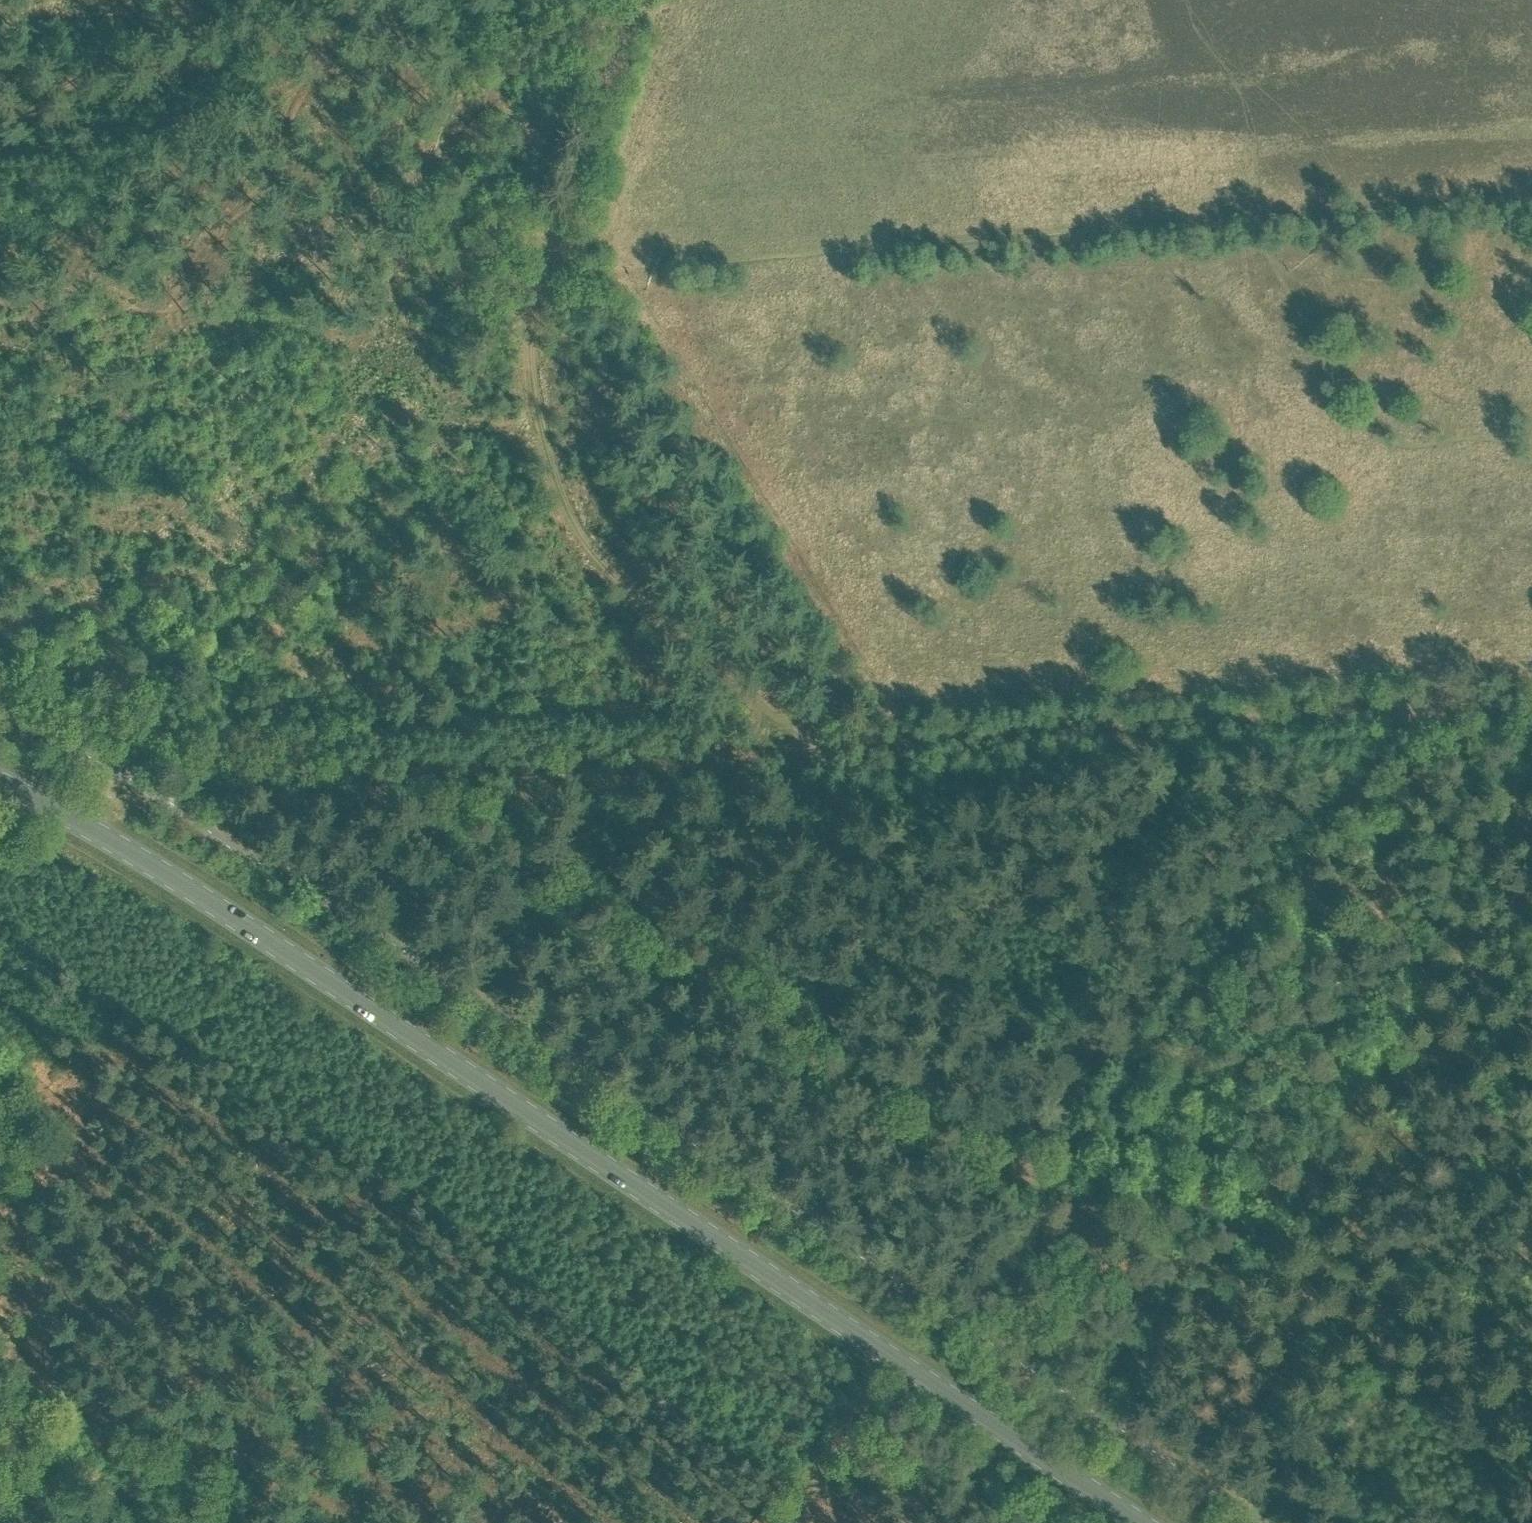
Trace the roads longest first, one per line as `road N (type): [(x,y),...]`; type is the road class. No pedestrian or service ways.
road 1 (secondary): [(1143,1522),(121,842),(0,782)]
road 2 (track): [(1531,694),(809,750)]
road 3 (track): [(809,750),(164,800)]
road 4 (track): [(809,750),(628,595),(571,535),(540,478),(512,389),(516,316),(532,275)]
road 5 (track): [(532,275),(616,0)]
road 6 (track): [(783,1522),(955,1319)]

